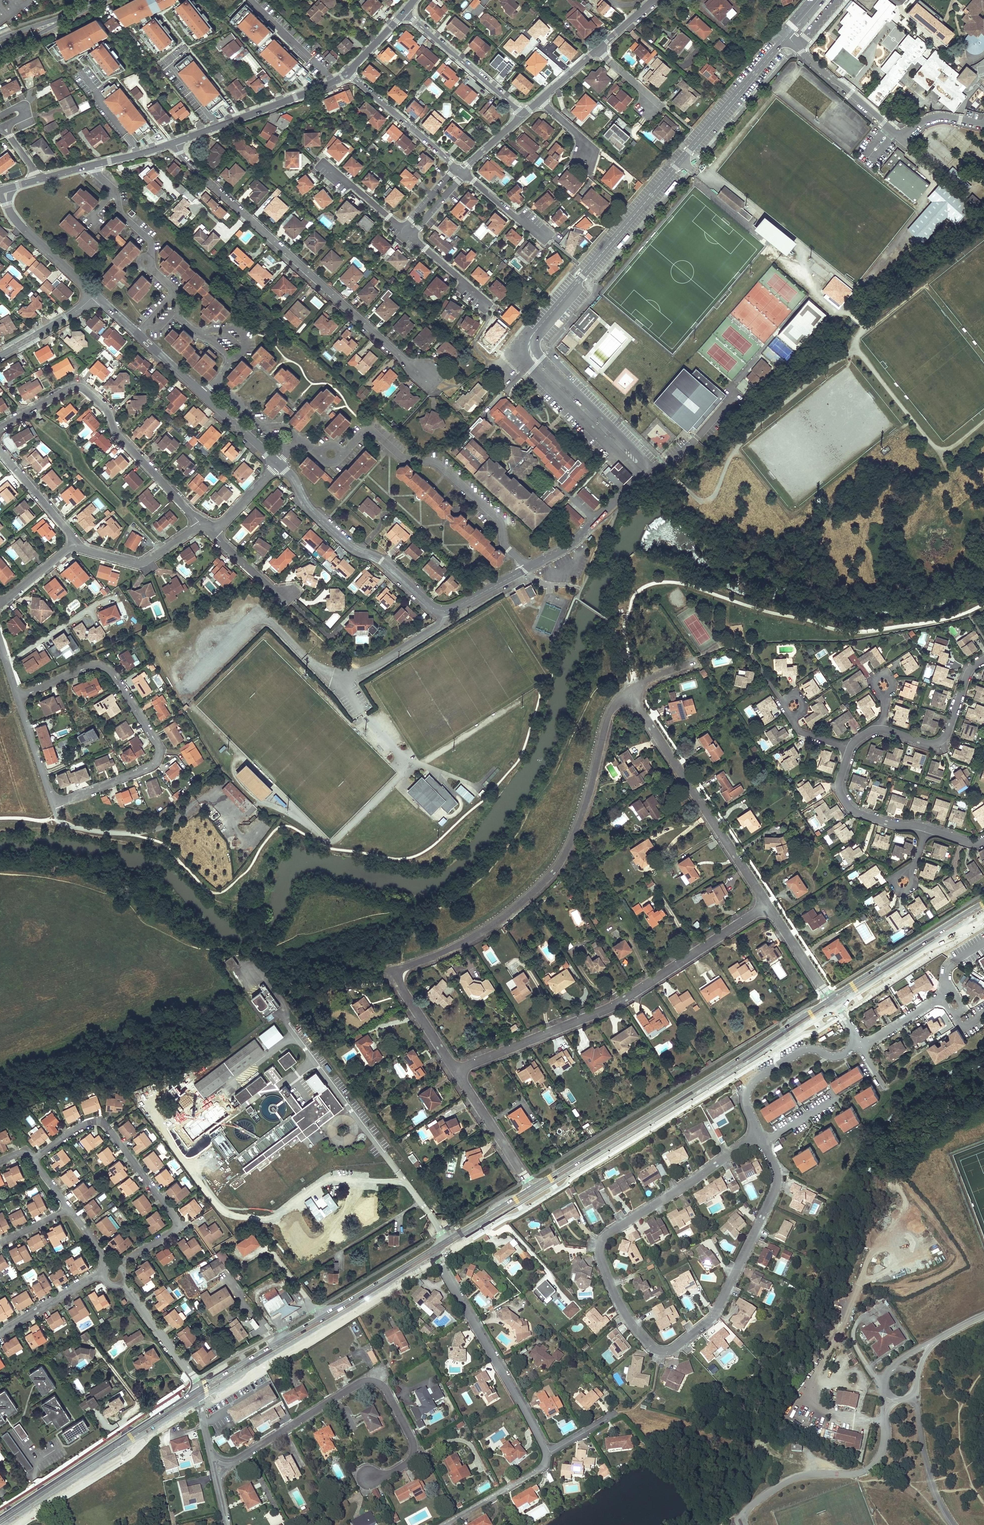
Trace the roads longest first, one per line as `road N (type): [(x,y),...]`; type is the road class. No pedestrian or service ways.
road 1 (residential): [(757,1134),(603,1240),(614,1293),(655,1350),(675,1347),(721,1303),(775,1190),(763,1144)]
road 2 (residential): [(455,1070),(396,972),(499,921),(555,870),(583,811),(611,709),(633,693)]
road 3 (residential): [(539,327),(787,36)]
road 4 (secondary): [(533,1191),(833,1002)]
road 5 (residential): [(455,1070),(614,1005),(767,905)]
road 6 (residential): [(175,142),(417,372)]
road 7 (residential): [(57,800),(152,766),(160,747),(100,666),(18,698)]
road 8 (residential): [(231,1462),(373,1381),(385,1389),(414,1449),(390,1474),(369,1477)]
road 9 (residential): [(121,1267),(178,1224),(106,1125),(78,1128),(32,1160)]
road 10 (secondary): [(197,1395),(433,1253)]
road 11 (residential): [(0,429),(69,388),(84,389),(203,524)]
road 12 (residential): [(339,453),(369,432),(404,459),(439,463),(500,520),(506,546),(529,567)]
road 13 (track): [(862,326),(847,353),(735,448),(714,497),(692,495)]
road 14 (residential): [(633,693),(767,905)]
road 15 (secondary): [(0,1522),(197,1395)]
road 16 (residential): [(433,1253),(546,1455)]
road 17 (residential): [(794,44),(898,134),(940,116),(983,123)]
road 18 (residential): [(278,464),(348,545),(443,610)]
road 19 (unclassified): [(884,1417),(880,1457),(865,1471),(796,1477),(744,1512),(744,1524)]
road 20 (residential): [(539,327),(522,346),(525,361),(640,475)]
road 21 (residential): [(640,475),(636,453),(538,353),(539,327)]
road 22 (track): [(880,169),(919,211),(842,308),(847,313)]
road 23 (residential): [(175,142),(347,74)]
road 24 (residential): [(860,1045),(835,1056),(804,1049),(754,1081),(746,1101),(757,1134)]
road 25 (track): [(854,343),(949,473)]
road 26 (residential): [(523,114),(404,12)]
road 27 (residential): [(983,660),(969,673),(942,741),(883,730)]
road 28 (residential): [(529,567),(571,545),(640,475)]
road 29 (residential): [(347,74),(457,167)]
road 30 (residential): [(533,1191),(455,1070)]
road 31 (residential): [(850,748),(838,785),(852,810),(926,829)]
road 32 (residential): [(76,543),(139,564),(203,524)]
road 33 (residential): [(197,1395),(195,1381),(121,1283)]
road 34 (secondary): [(833,1002),(945,931)]
road 35 (unclassified): [(443,610),(436,627),(377,665),(338,673)]
road 36 (residential): [(8,204),(95,295)]
road 37 (residential): [(546,1455),(540,1469),(444,1524)]
road 38 (residential): [(0,450),(76,543)]
road 39 (residential): [(0,1333),(105,1275)]

